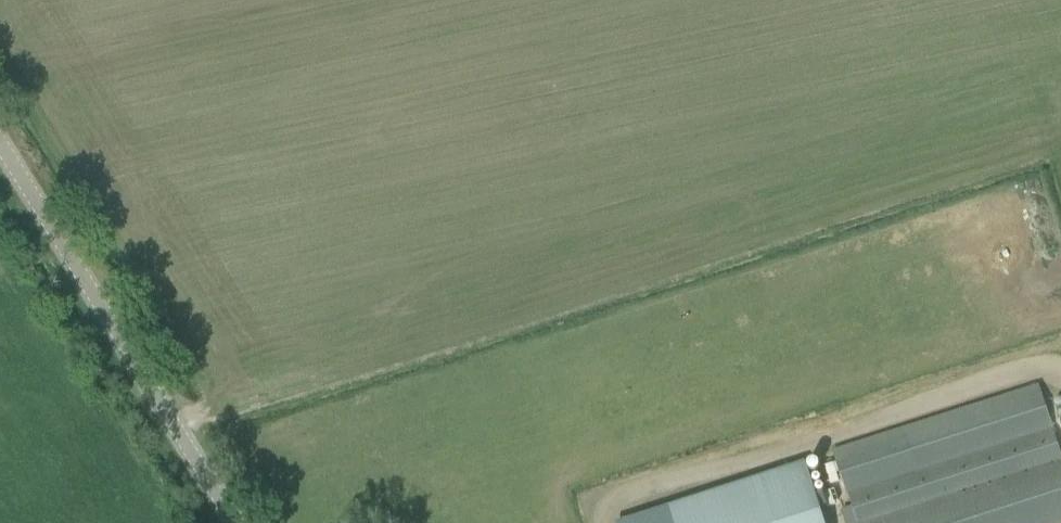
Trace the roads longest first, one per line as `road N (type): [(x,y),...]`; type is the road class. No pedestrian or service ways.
road 1 (unclassified): [(234,522),(0,144)]

